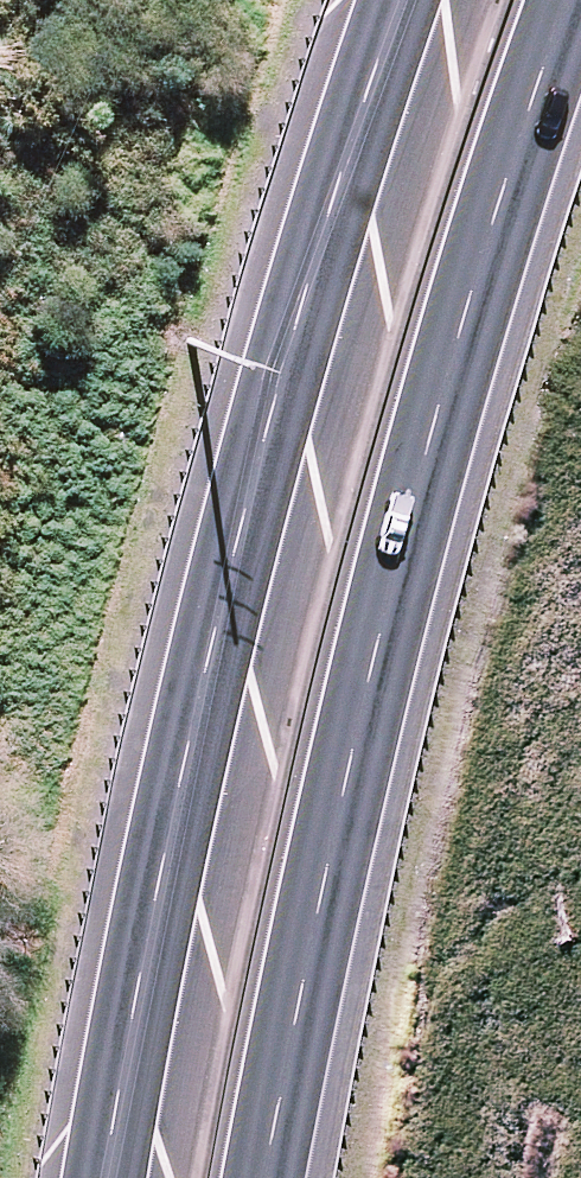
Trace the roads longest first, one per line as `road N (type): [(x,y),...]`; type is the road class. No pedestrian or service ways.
road 1 (trunk): [(115,1177),(194,740),(380,127),(429,0)]
road 2 (trunk): [(580,139),(388,670),(277,1177)]

